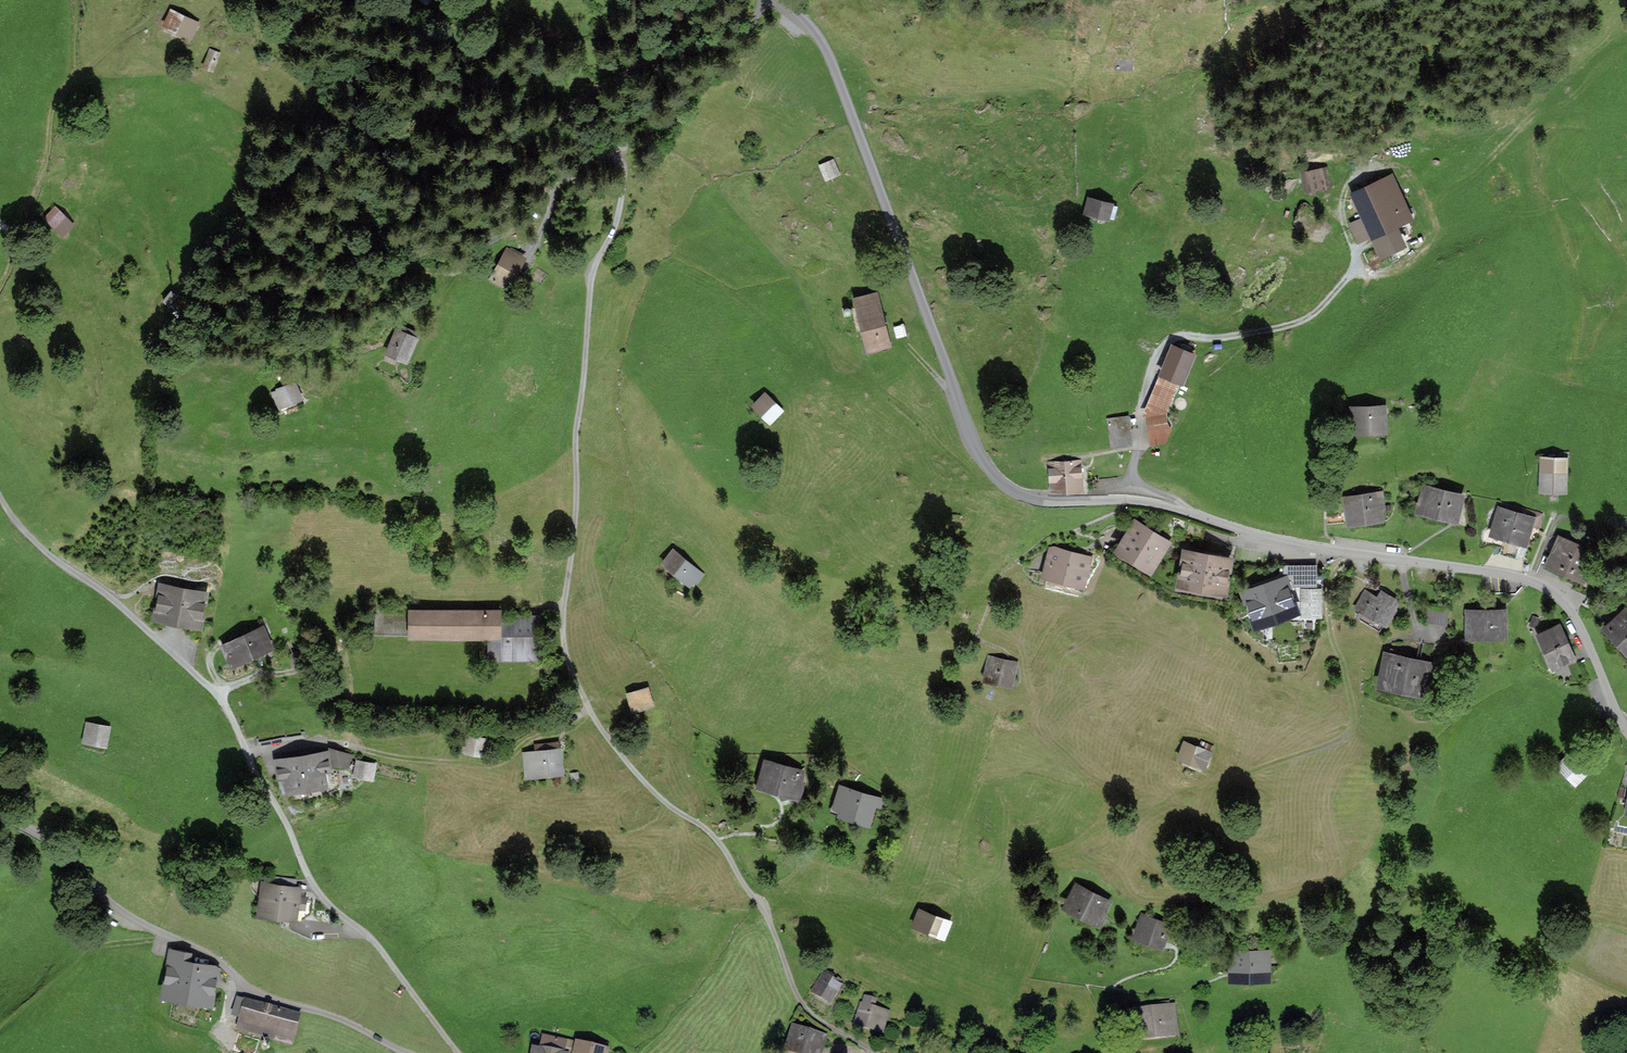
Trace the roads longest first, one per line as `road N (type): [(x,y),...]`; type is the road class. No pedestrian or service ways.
road 1 (residential): [(1626,731),(1573,614),(1527,578),(1311,546),(1142,501),(1041,500),(999,481),(974,437),(834,65),(819,36),(780,0)]
road 2 (residential): [(0,496),(43,549),(216,692),(315,888),(375,942),(458,1052)]
road 3 (track): [(1371,165),(1347,185),(1343,200),(1351,269),(1317,312),(1270,330),(1174,337),(1157,353),(1137,420),(1134,476),(1188,511)]
road 4 (residential): [(407,1052),(349,1022),(256,992),(218,959),(123,912),(73,854),(0,813)]
road 5 (track): [(564,645),(548,671),(490,699),(290,703),(236,687),(216,692)]
road 6 (track): [(1326,549),(1329,601),(1354,711),(1340,739),(1217,780)]
road 7 (track): [(362,749),(494,764),(589,709)]
road 8 (track): [(81,74),(58,95),(50,152),(0,289)]
road 9 (track): [(572,111),(507,84),(421,0)]

